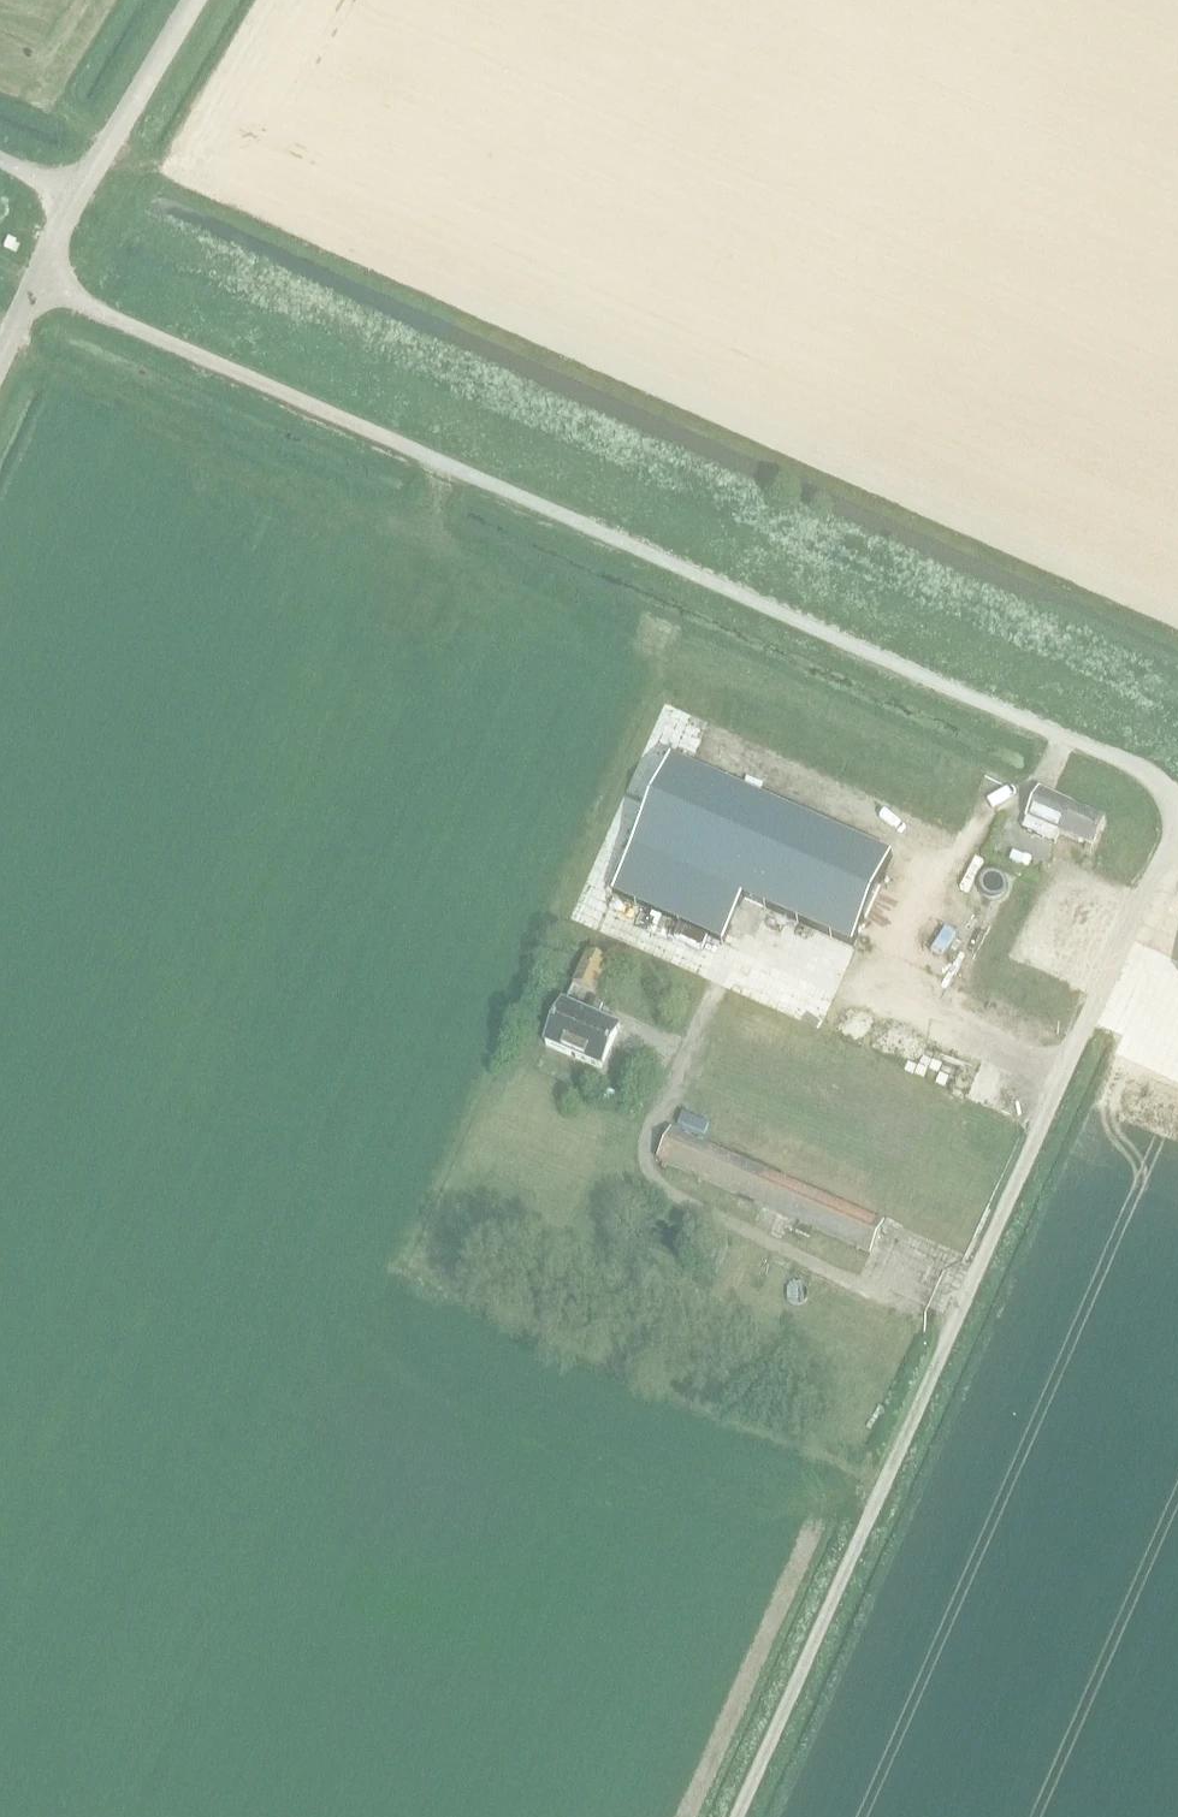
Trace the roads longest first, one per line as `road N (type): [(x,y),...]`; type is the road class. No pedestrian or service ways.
road 1 (unclassified): [(736,1816),(1170,833),(1170,807),(1157,773),(38,280)]
road 2 (unclassified): [(74,196),(185,0)]

